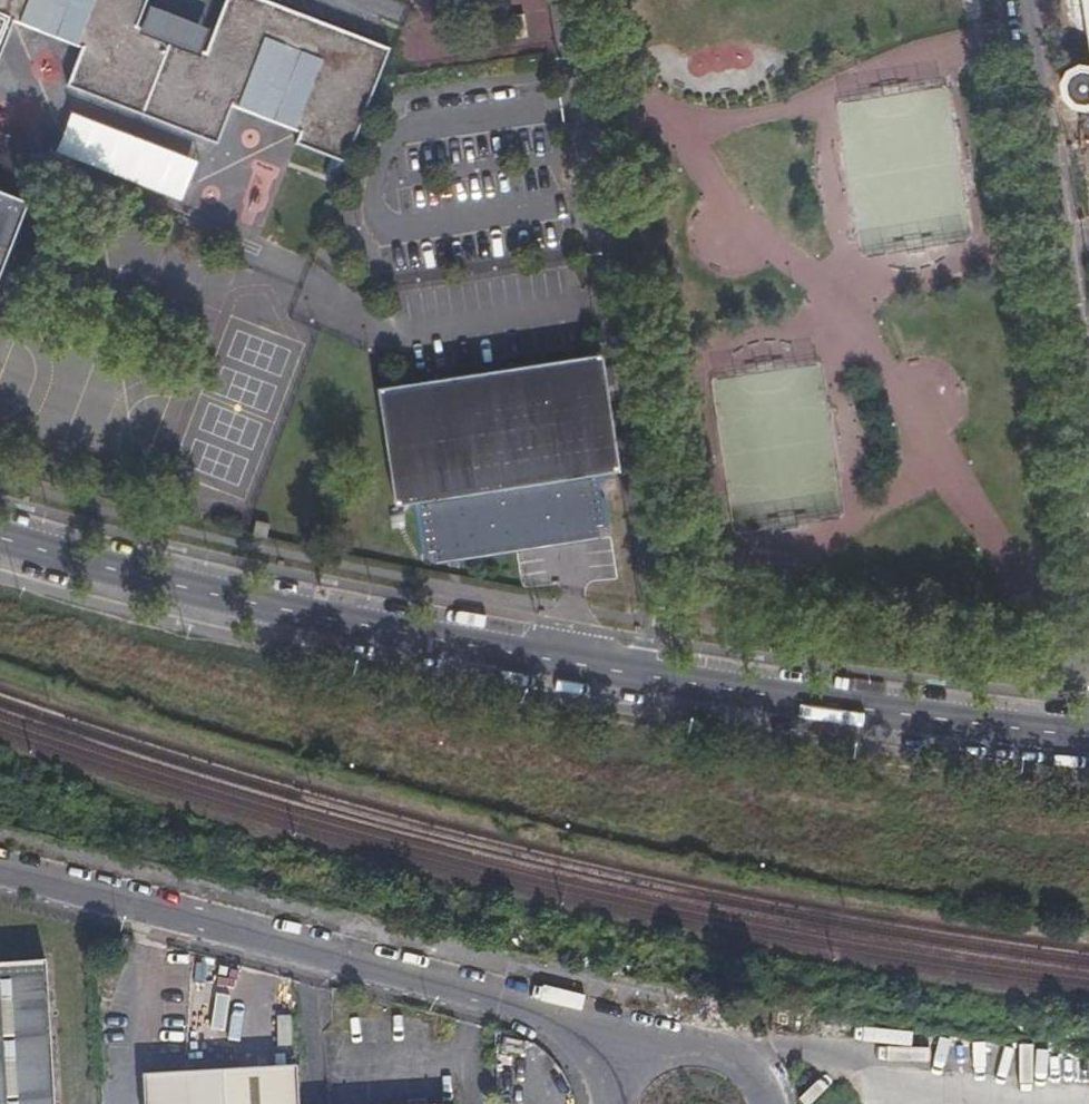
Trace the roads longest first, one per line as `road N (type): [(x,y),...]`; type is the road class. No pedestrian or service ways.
road 1 (residential): [(562,0),(658,626),(649,674)]
road 2 (unclassified): [(0,871),(529,1010),(610,1047),(635,1068)]
road 3 (secondary): [(649,674),(252,607),(0,539)]
road 4 (secondary): [(1088,739),(649,674)]
road 5 (residential): [(1088,437),(1026,0)]
road 6 (residential): [(770,1103),(752,1072),(716,1049),(673,1048),(635,1068)]

